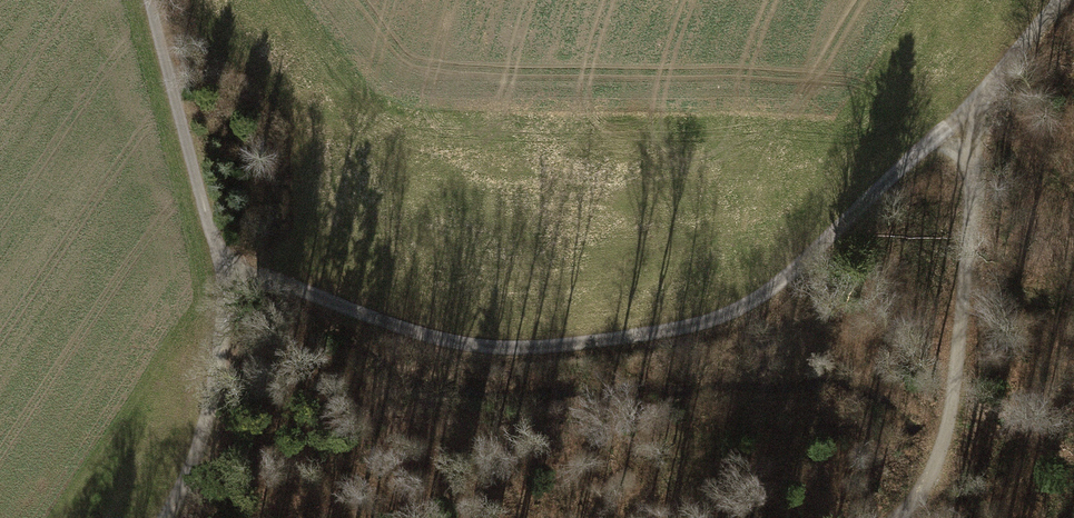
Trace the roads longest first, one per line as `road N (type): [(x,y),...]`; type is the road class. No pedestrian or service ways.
road 1 (track): [(216,246),(283,287),(425,338),(540,353),(668,331),(767,294),(966,110)]
road 2 (track): [(893,517),(929,477),(952,409),(976,163),(966,110)]
road 3 (track): [(158,517),(184,433),(216,246)]
road 4 (track): [(149,0),(216,246)]
road 5 (track): [(966,110),(1061,0)]

